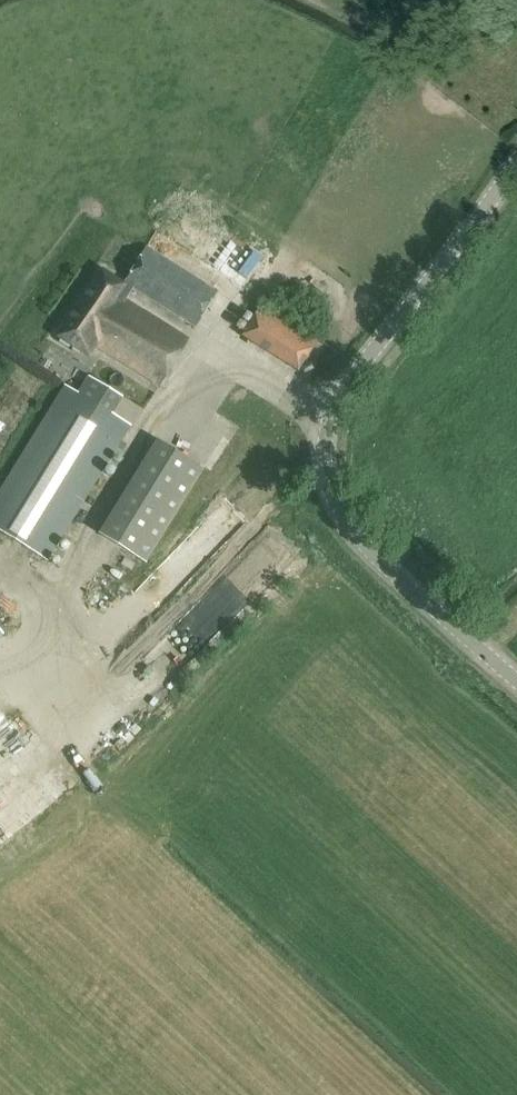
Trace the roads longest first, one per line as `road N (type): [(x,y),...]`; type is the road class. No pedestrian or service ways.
road 1 (unclassified): [(516,685),(345,521),(325,464),(323,421),(353,368),(516,157)]

